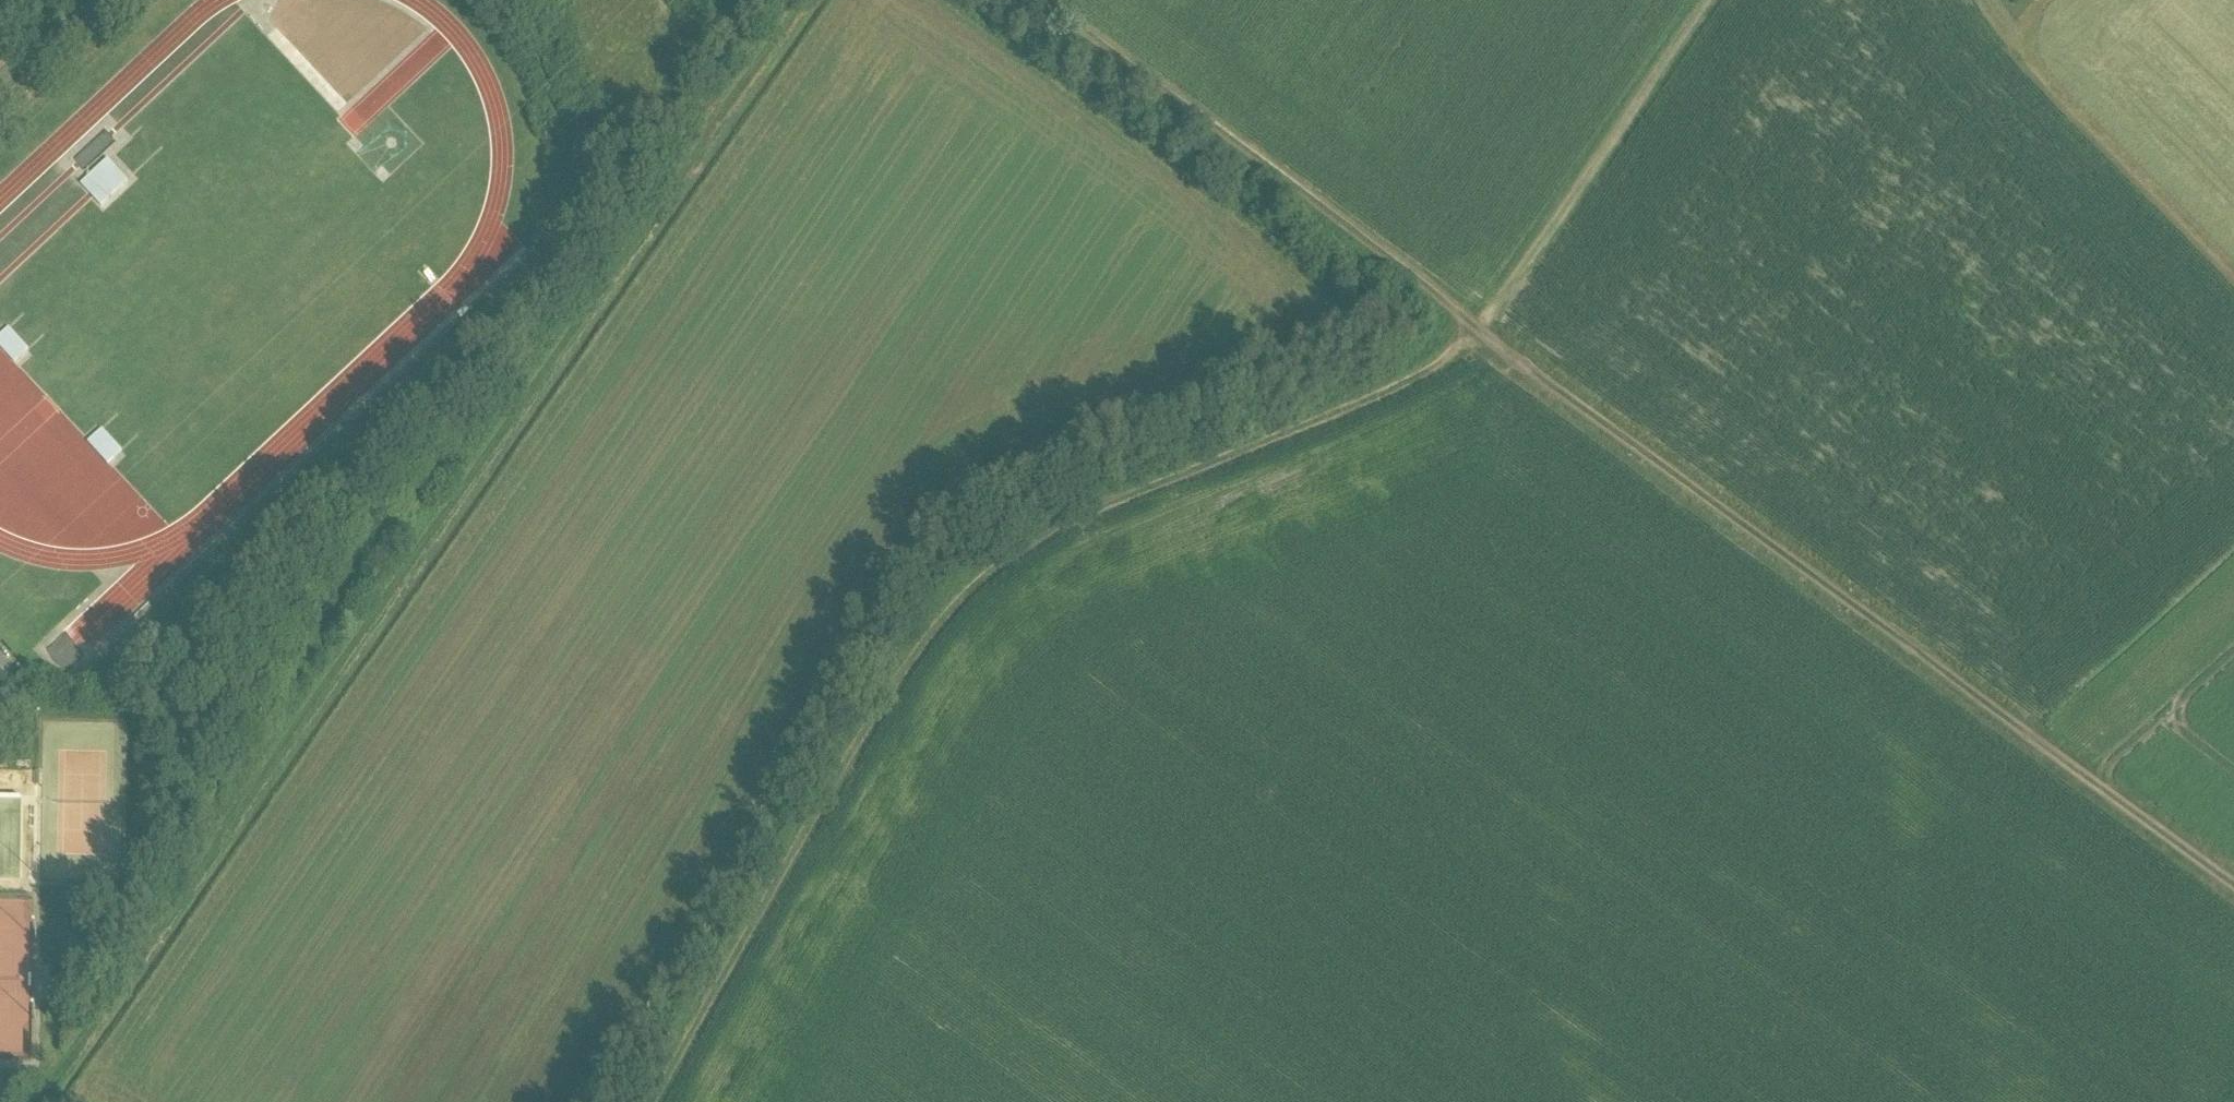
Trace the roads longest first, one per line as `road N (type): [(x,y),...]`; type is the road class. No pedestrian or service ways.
road 1 (track): [(652,1101),(929,609),(967,563),(1458,354),(1498,327)]
road 2 (track): [(2233,882),(1498,327)]
road 3 (track): [(1498,327),(1045,0)]
road 4 (track): [(1498,327),(1720,0)]

